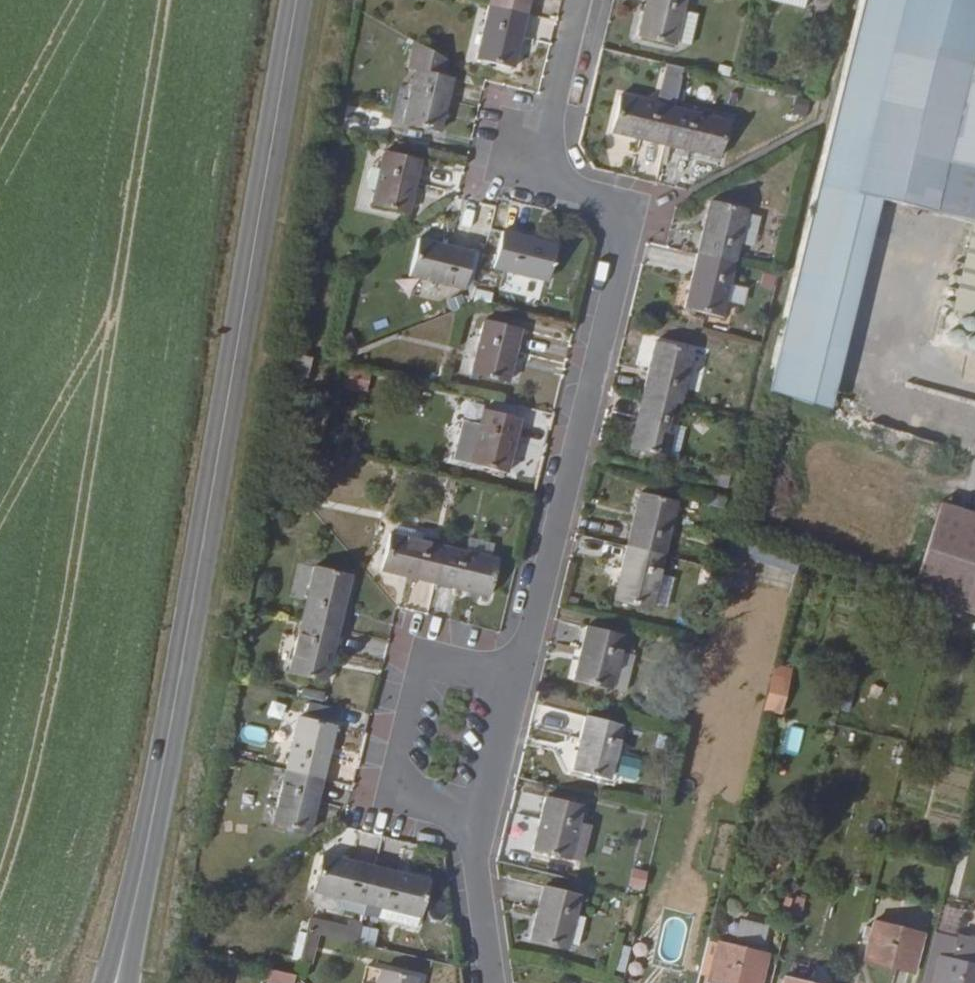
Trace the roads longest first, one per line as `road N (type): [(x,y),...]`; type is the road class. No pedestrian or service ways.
road 1 (tertiary): [(117,982),(301,0)]
road 2 (residential): [(581,0),(538,180),(634,206),(521,667)]
road 3 (residential): [(521,667),(424,644),(389,794),(485,819)]
road 4 (residential): [(485,819),(473,858),(491,982)]
road 5 (residential): [(521,667),(485,819)]

